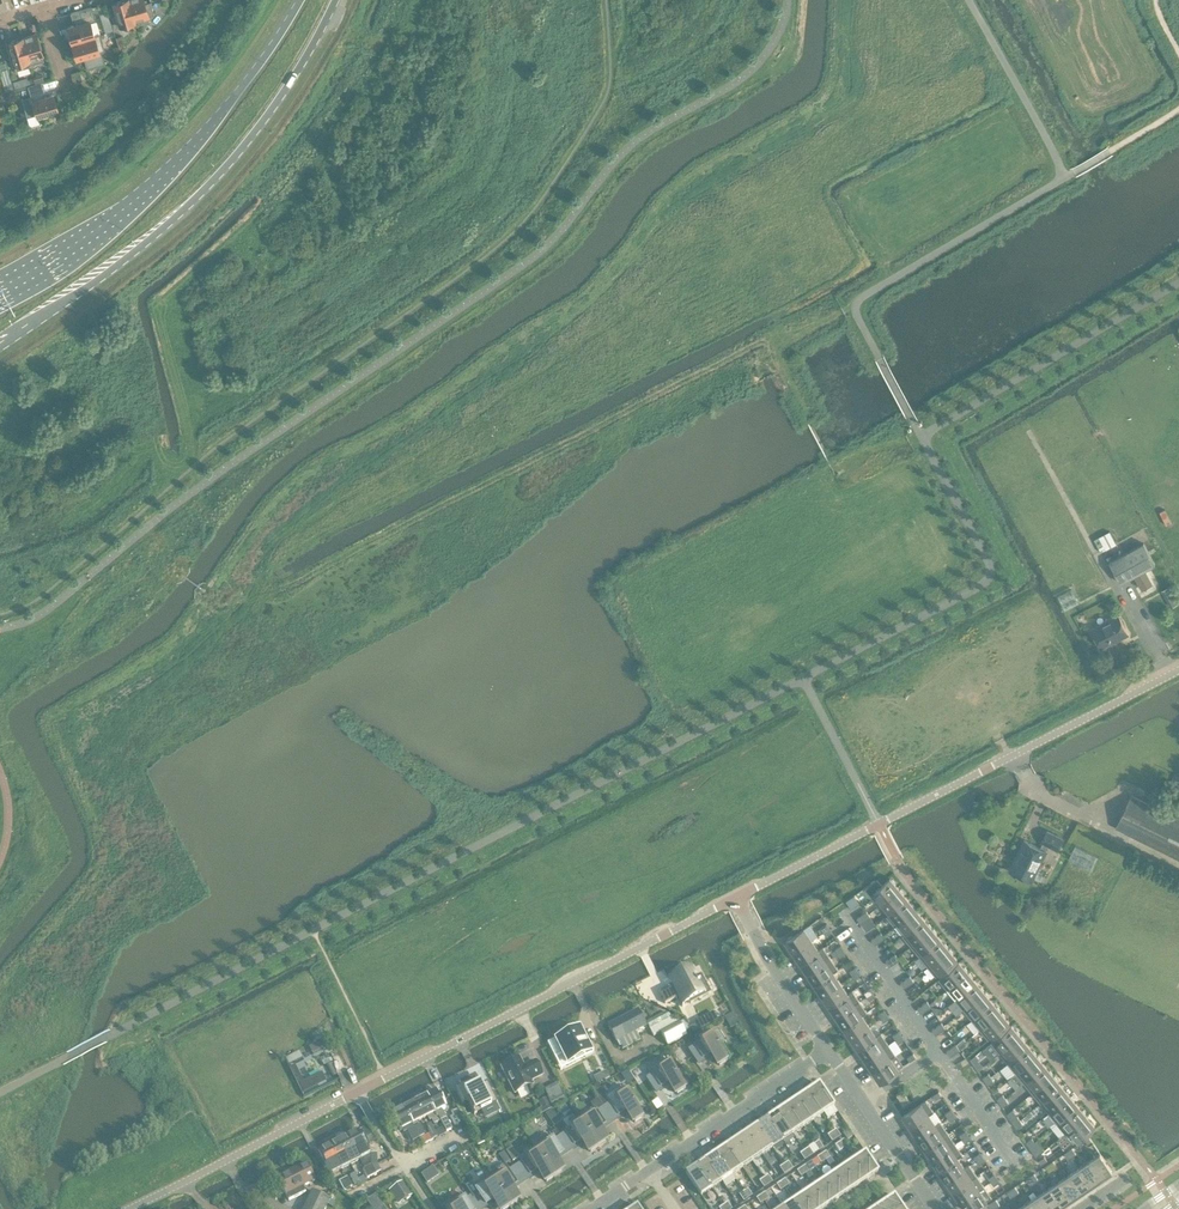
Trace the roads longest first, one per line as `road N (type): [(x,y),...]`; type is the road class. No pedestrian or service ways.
road 1 (residential): [(127,1208),(737,897)]
road 2 (residential): [(737,897),(1178,670)]
road 3 (primary): [(0,343),(112,272),(182,214),(273,107),(336,0)]
road 4 (primary): [(300,0),(253,74),(174,166),(108,220),(0,288)]
road 5 (residential): [(826,1051),(591,1208)]
road 6 (residential): [(826,1051),(933,1208)]
road 7 (residential): [(826,1051),(737,897)]

